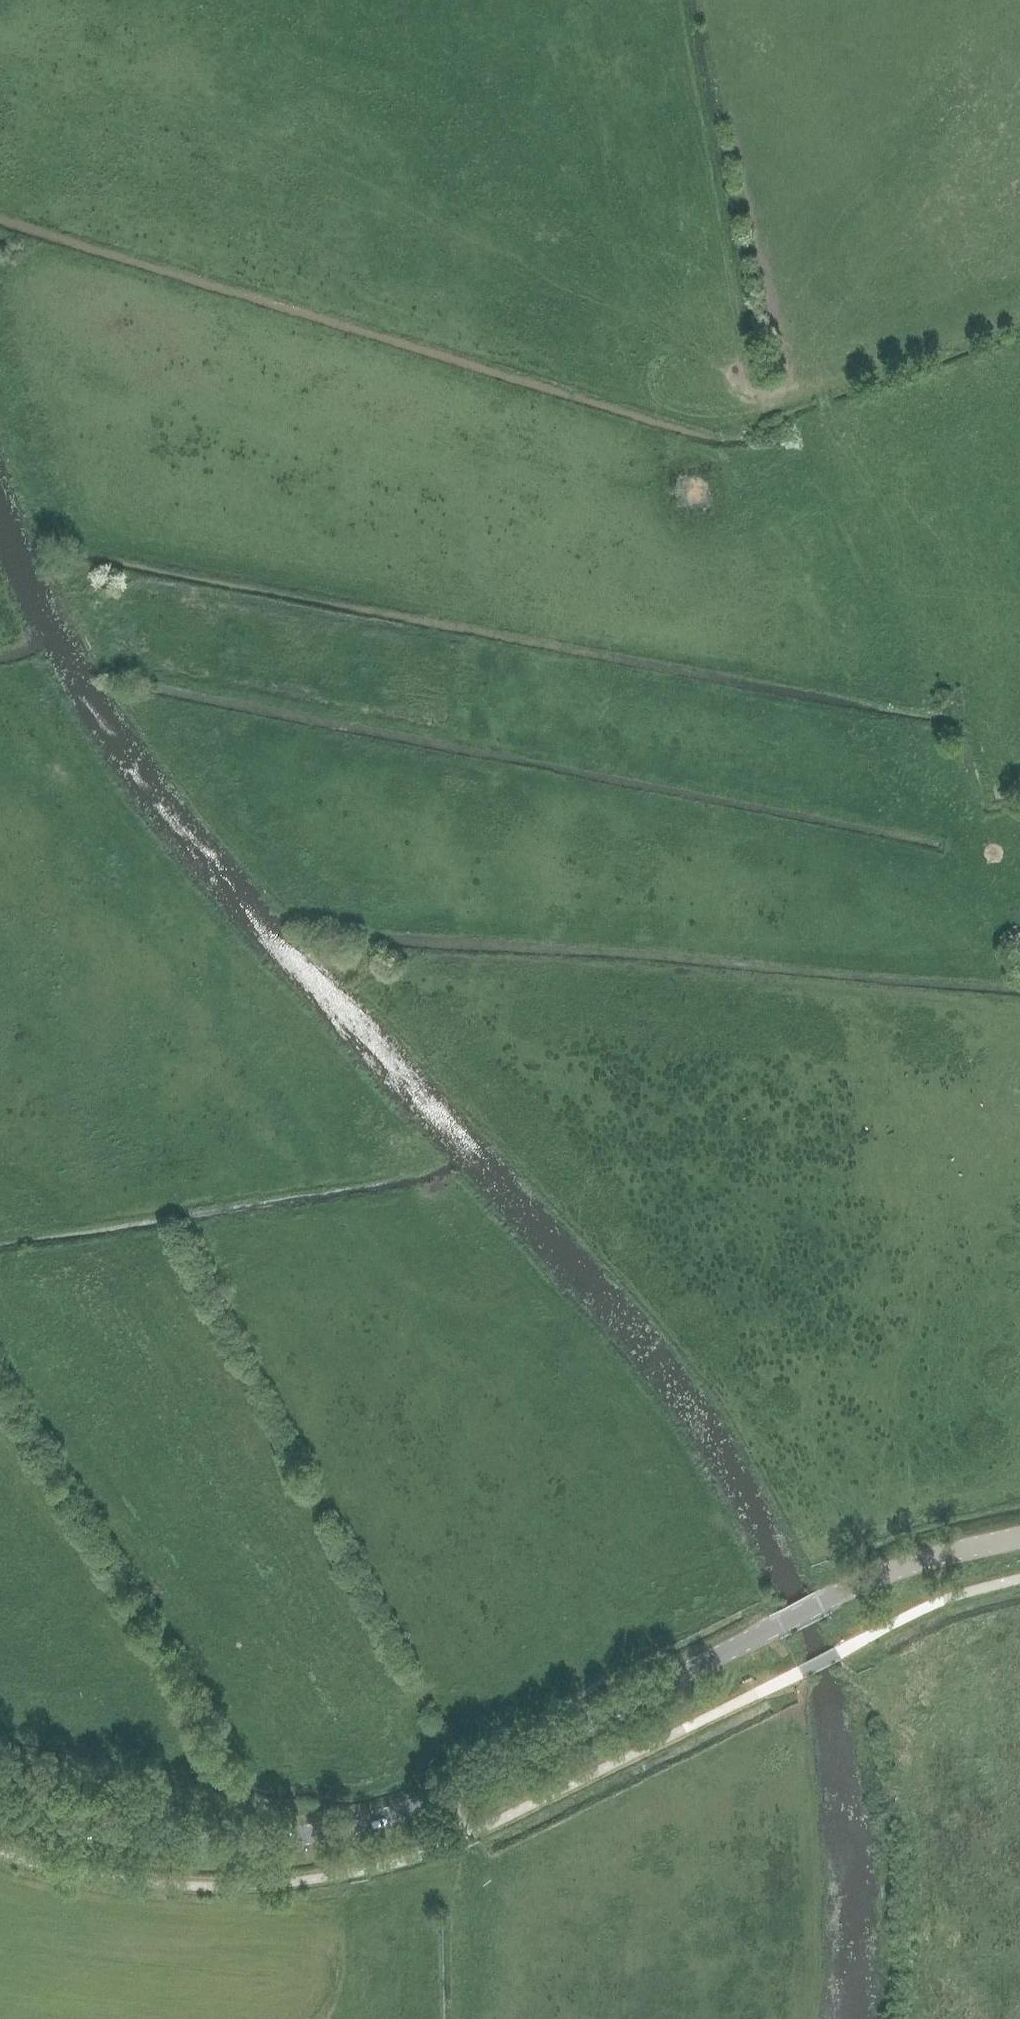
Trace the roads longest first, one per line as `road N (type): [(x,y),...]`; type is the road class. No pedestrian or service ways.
road 1 (tertiary): [(0,1809),(150,1841),(223,1844),(360,1826),(451,1792),(901,1568),(1019,1536)]

